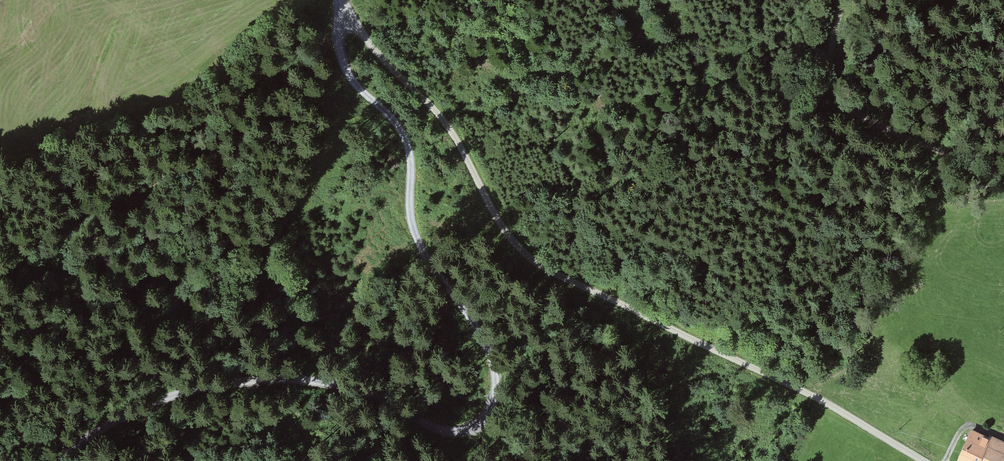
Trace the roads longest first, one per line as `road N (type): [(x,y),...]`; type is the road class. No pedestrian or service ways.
road 1 (track): [(341,8),(345,71),(359,95),(406,134),(420,242),(475,322),(495,379),(482,417),(459,428),(431,423),(366,393),(279,376),(148,405),(64,460)]
road 2 (track): [(339,0),(399,78),(440,115),(499,229),(532,261),(820,401),(922,460)]
road 3 (track): [(831,0),(829,43),(843,96),(894,135),(1003,174)]

